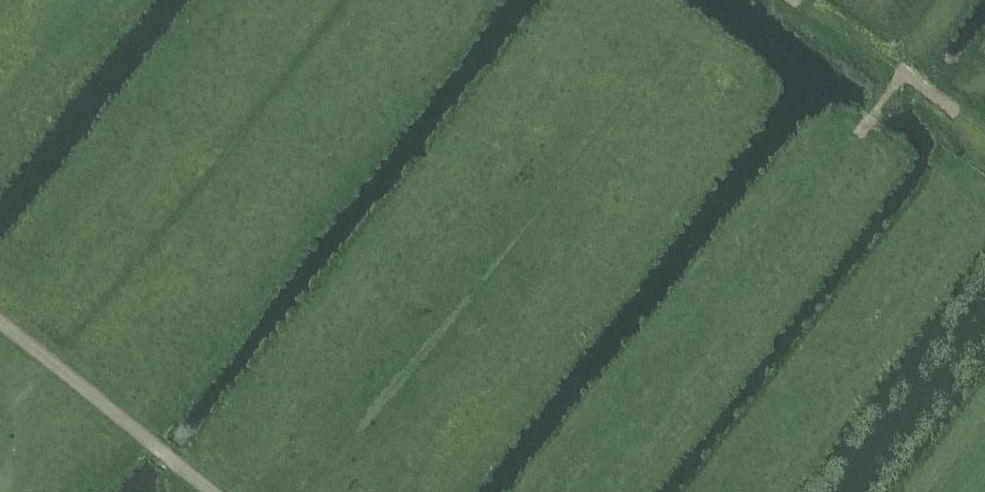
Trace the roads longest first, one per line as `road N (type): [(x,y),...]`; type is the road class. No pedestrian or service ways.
road 1 (track): [(214,491),(0,319)]

